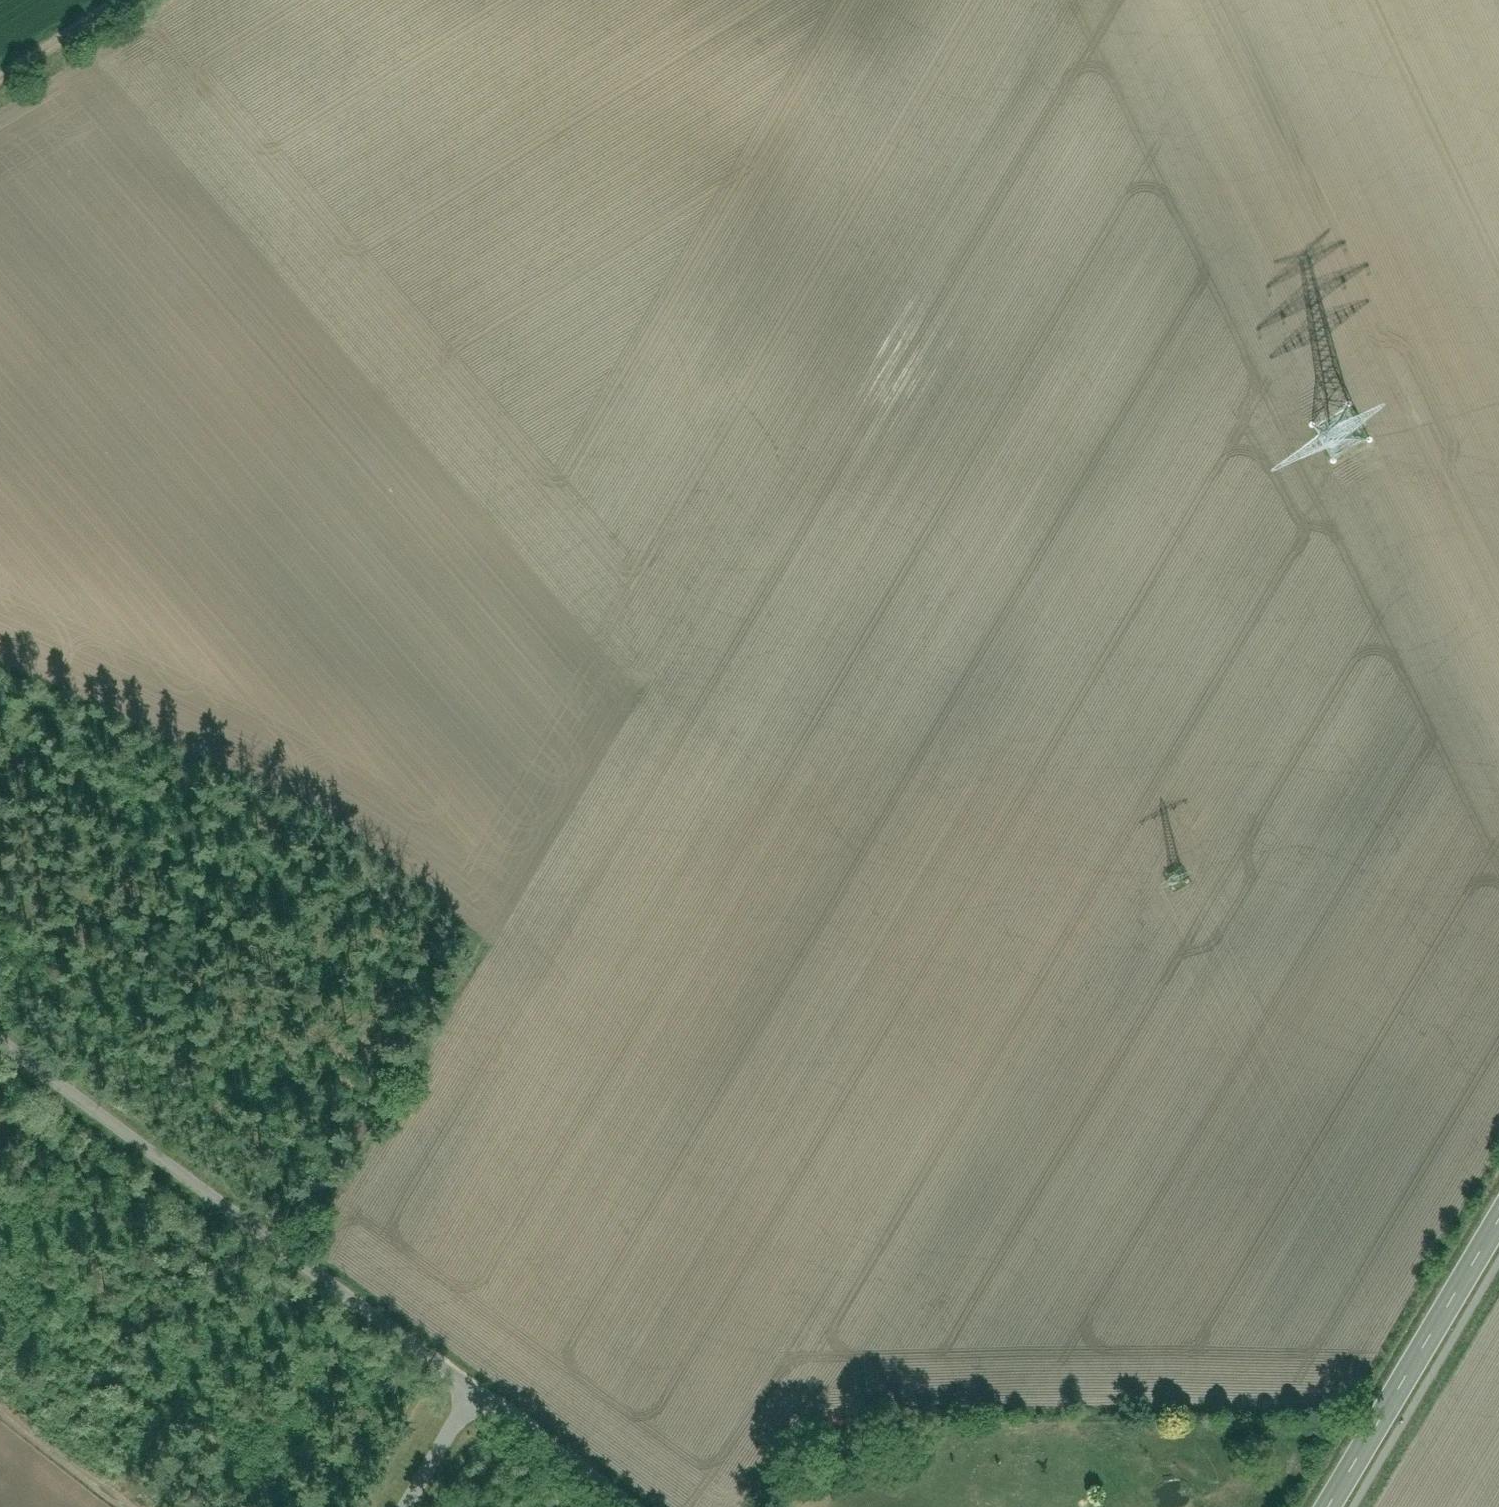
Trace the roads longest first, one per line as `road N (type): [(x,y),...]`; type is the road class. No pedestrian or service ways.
road 1 (unclassified): [(0,1036),(636,1506)]
road 2 (secondary): [(1324,1506),(1498,1214)]

